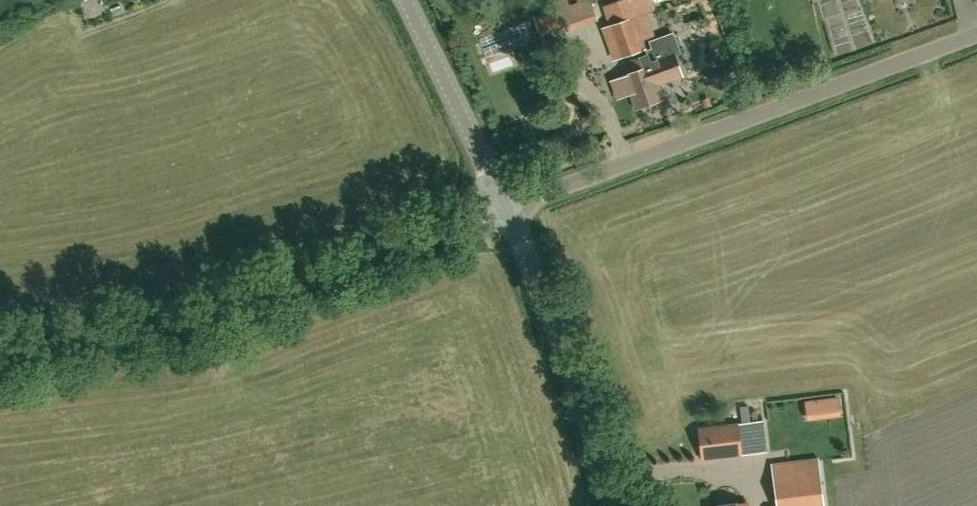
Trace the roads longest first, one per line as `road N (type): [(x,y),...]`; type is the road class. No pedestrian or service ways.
road 1 (unclassified): [(0,348),(197,322),(501,205)]
road 2 (unclassified): [(501,205),(976,33)]
road 3 (tertiary): [(608,505),(593,435),(501,205)]
road 4 (tertiary): [(501,205),(406,0)]

